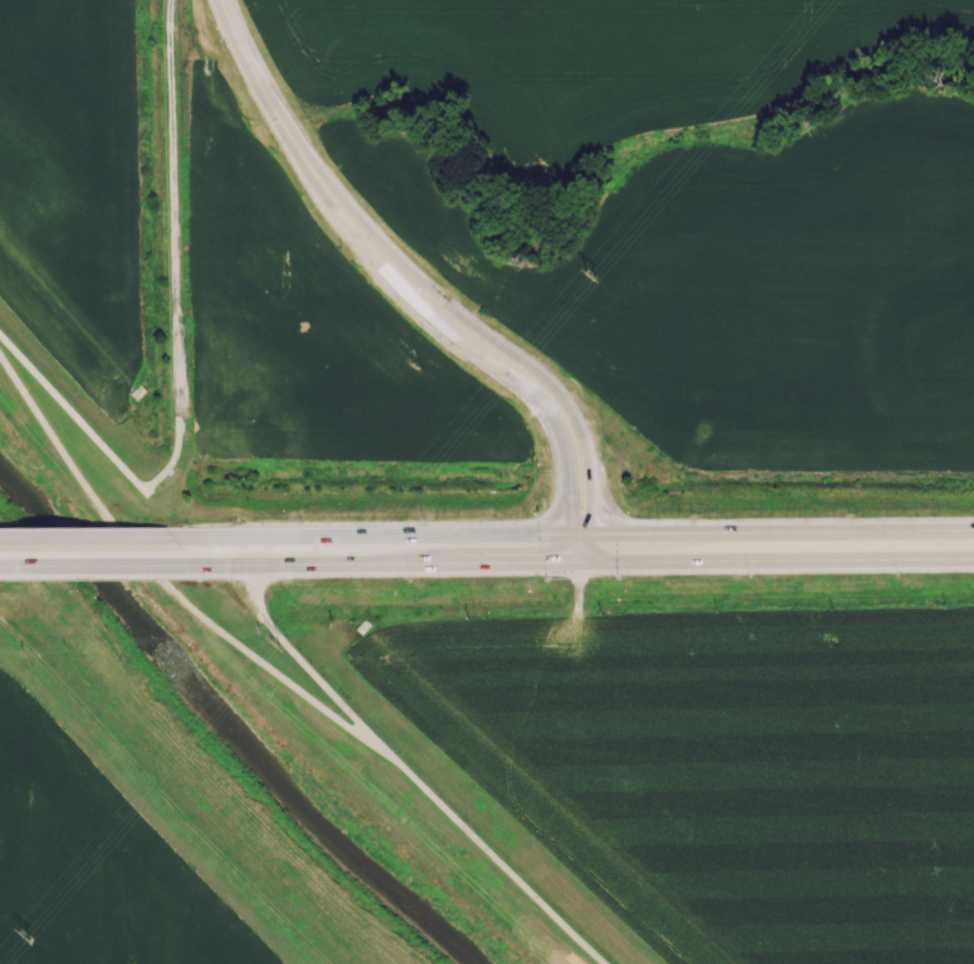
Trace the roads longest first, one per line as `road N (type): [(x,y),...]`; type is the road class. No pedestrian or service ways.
road 1 (tertiary): [(582,562),(591,533),(588,465),(566,403),(425,284),(315,176)]
road 2 (tertiary): [(315,176),(431,323),(527,390),(552,419),(565,447),(571,533),(582,562)]
road 3 (track): [(326,963),(0,621)]
road 4 (residential): [(171,0),(180,416)]
road 5 (primary): [(591,533),(180,537)]
road 6 (primary): [(582,562),(973,559)]
road 7 (primary): [(973,531),(591,533)]
road 8 (primary): [(204,566),(582,562)]
road 9 (primary): [(0,567),(204,566)]
road 10 (tertiary): [(220,0),(251,70),(315,176)]
road 11 (primary): [(180,537),(0,538)]

